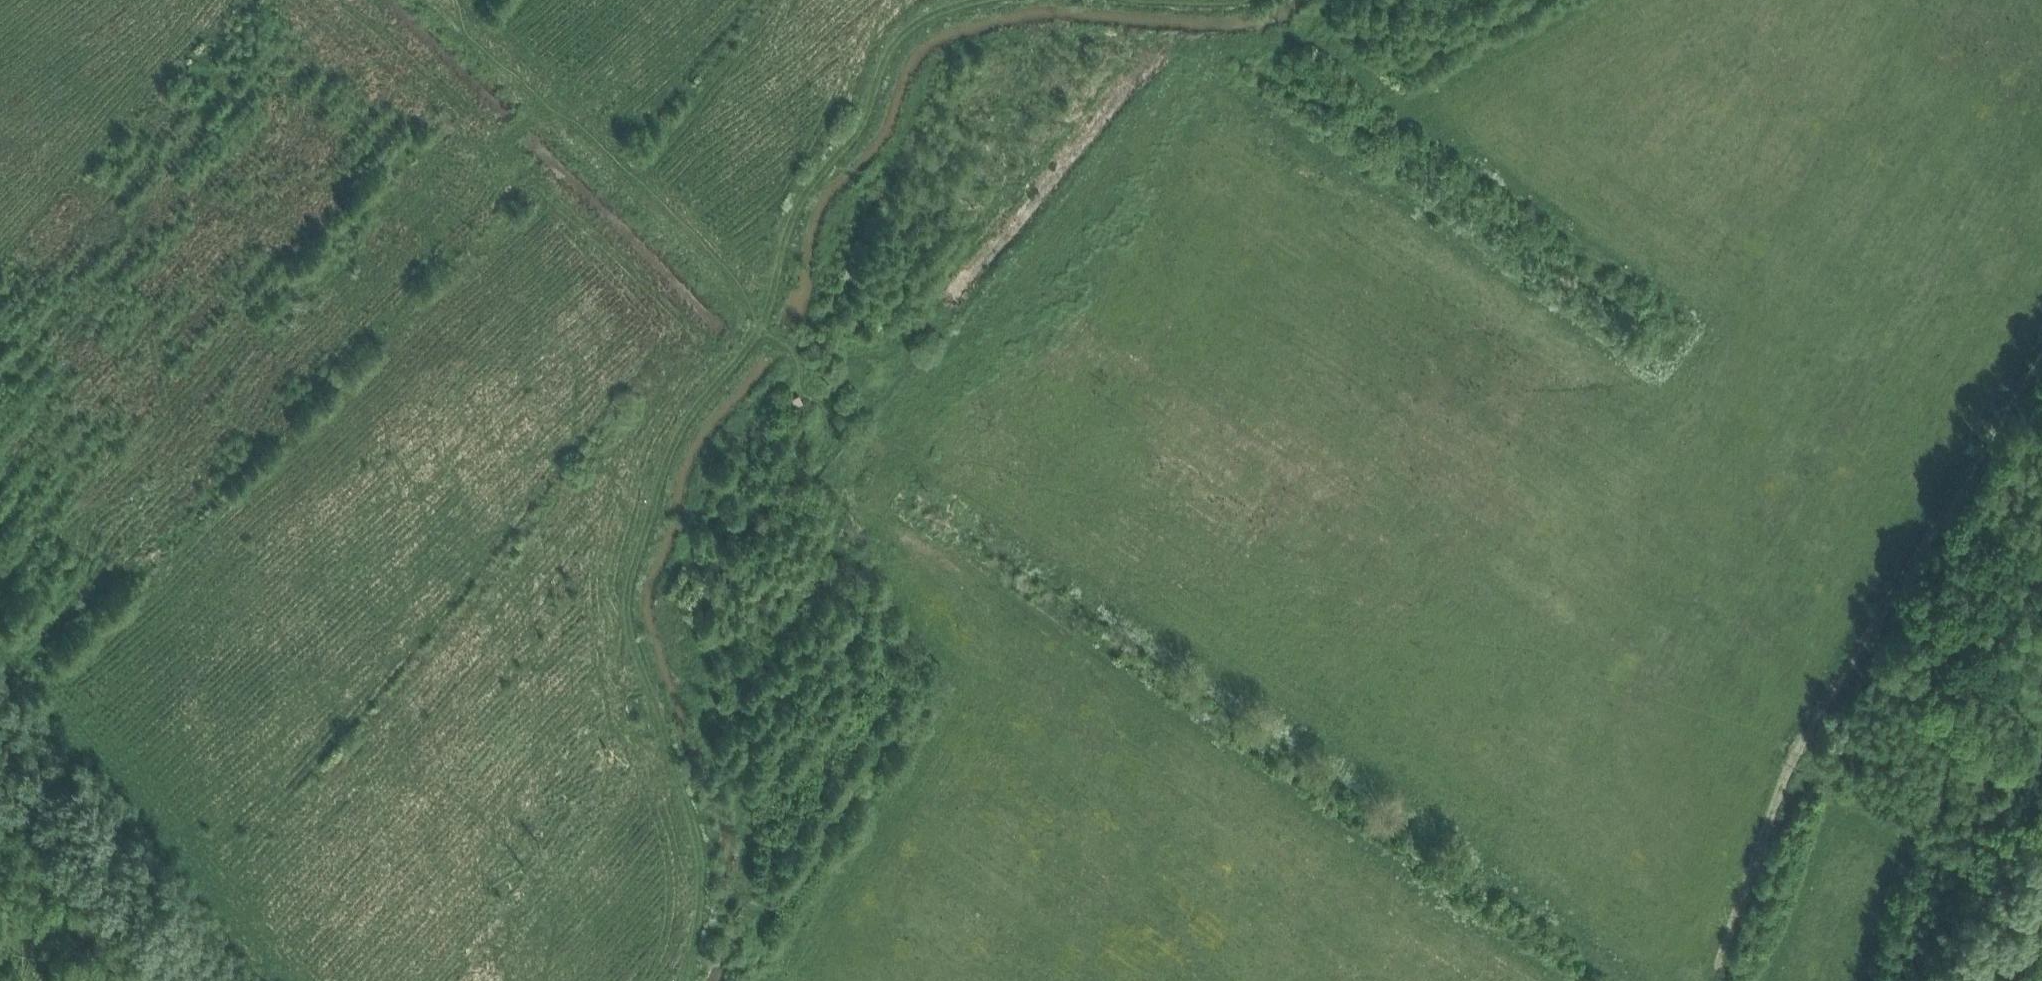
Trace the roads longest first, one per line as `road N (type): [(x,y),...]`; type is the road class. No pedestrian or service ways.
road 1 (track): [(762,313),(756,337),(722,370),(665,462),(625,595),(641,706),(692,806),(710,920),(683,980)]
road 2 (track): [(1721,962),(1775,787),(1810,711),(2041,342)]
road 3 (track): [(762,313),(786,246),(862,123),(893,49),(954,7),(1001,0)]

